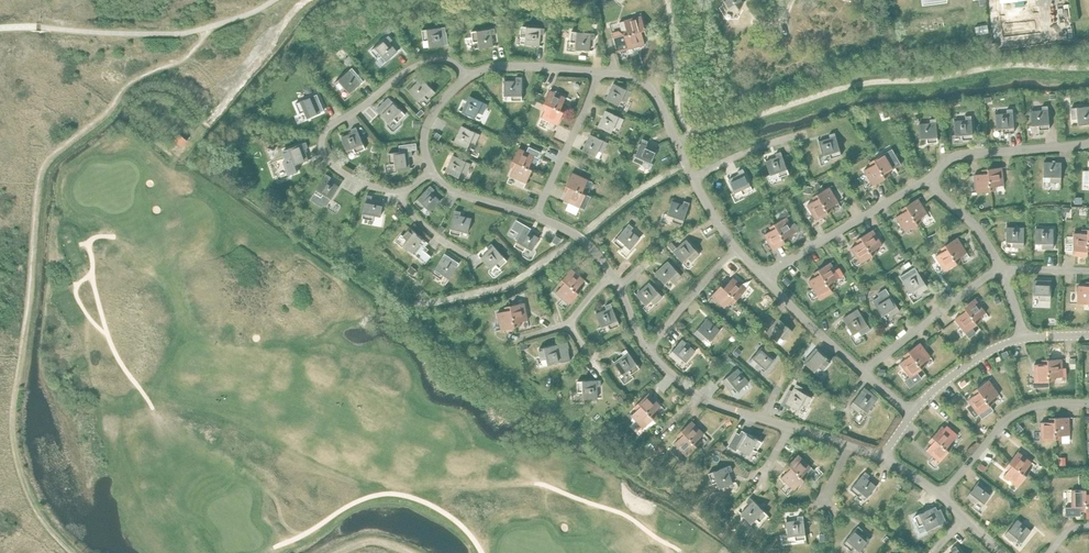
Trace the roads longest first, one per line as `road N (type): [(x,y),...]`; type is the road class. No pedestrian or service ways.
road 1 (residential): [(400,192),(361,185),(328,162),(325,129),(429,62),(452,62),(466,74)]
road 2 (residential): [(764,276),(926,182)]
road 3 (residential): [(939,496),(1000,424),(1028,408),(1088,408)]
road 4 (residential): [(926,182),(957,155),(1088,143)]
road 5 (residential): [(1001,270),(862,371)]
road 6 (residential): [(598,73),(643,81),(659,98),(694,179)]
road 7 (residential): [(536,216),(598,73)]
road 8 (residential): [(913,414),(964,366),(1026,338)]
road 9 (residential): [(764,276),(862,371)]
road 10 (residential): [(645,349),(736,252)]
road 11 (residential): [(466,74),(598,73)]

